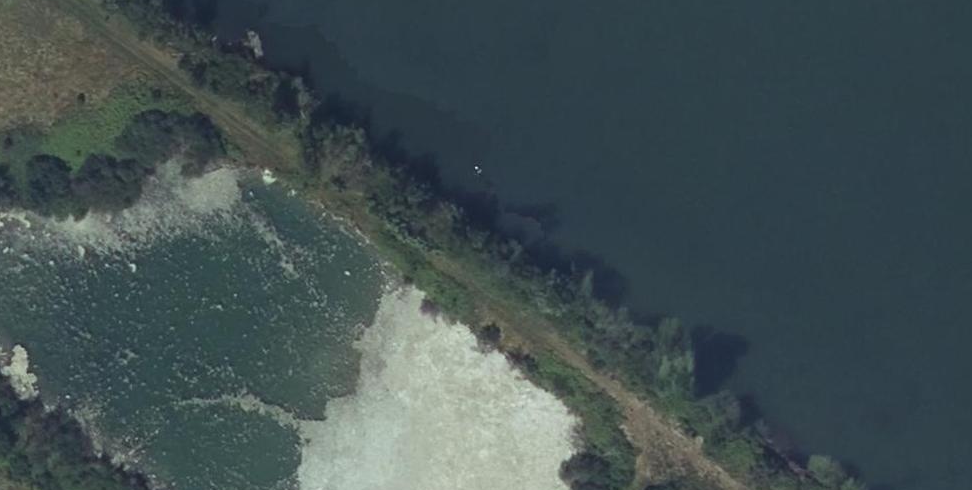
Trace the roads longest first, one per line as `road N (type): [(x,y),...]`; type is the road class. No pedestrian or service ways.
road 1 (track): [(747,489),(479,283),(80,0)]

